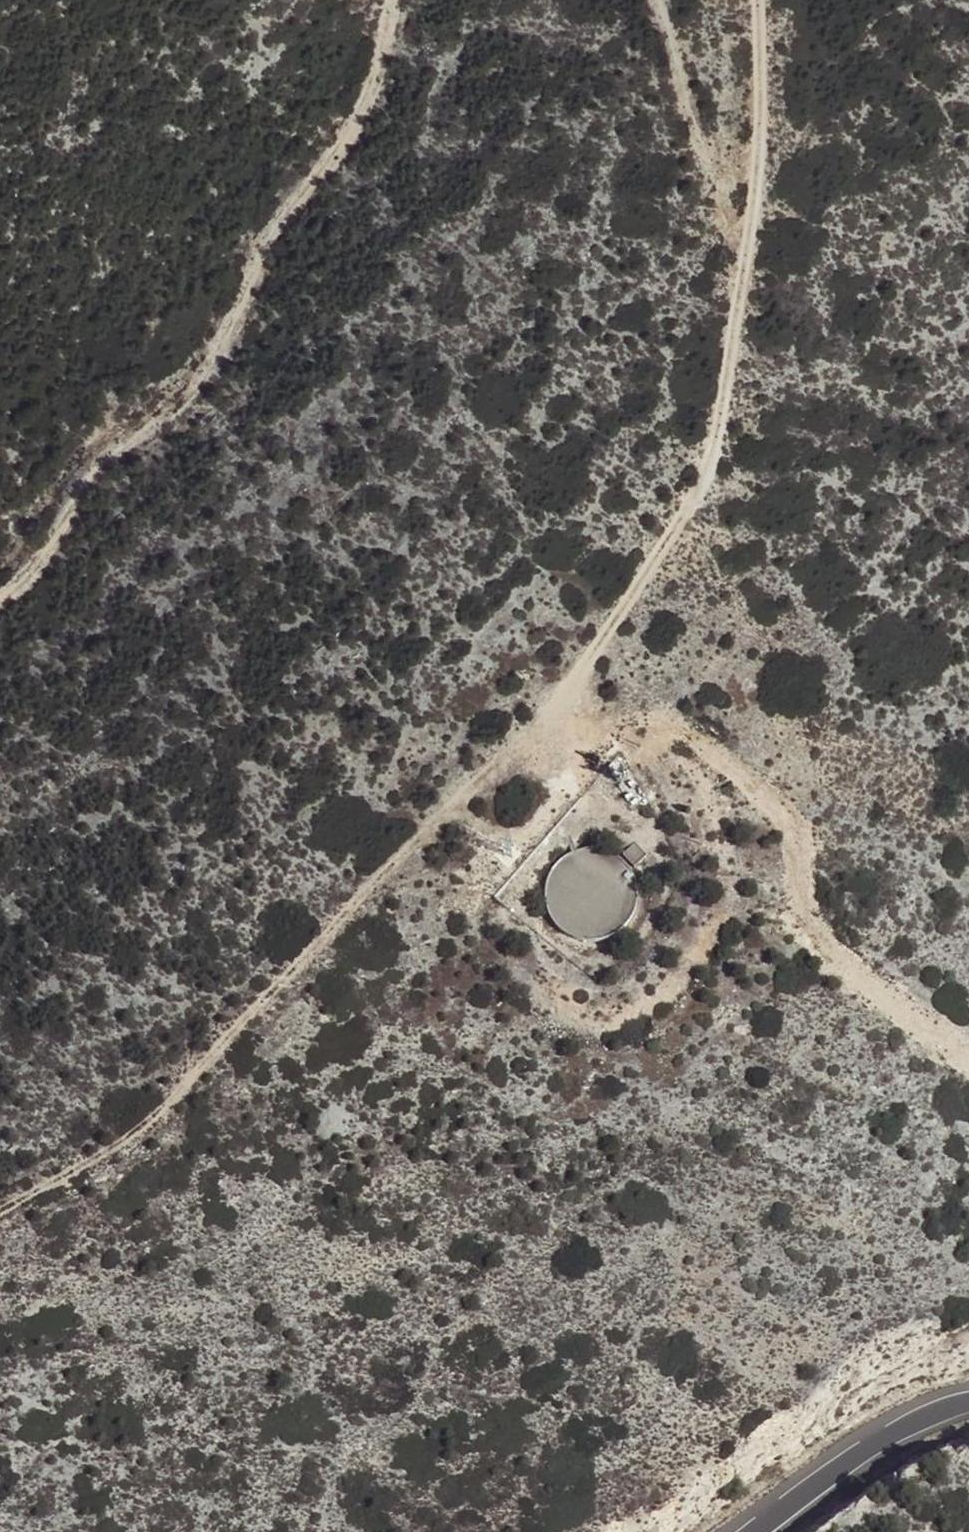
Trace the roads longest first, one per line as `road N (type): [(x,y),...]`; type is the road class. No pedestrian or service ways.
road 1 (track): [(753,0),(740,253),(689,464),(601,620),(279,962),(169,1091),(0,1211)]
road 2 (track): [(410,0),(403,47),(361,136),(293,217),(225,375),(187,405),(141,427),(77,534),(0,596)]
road 3 (trunk): [(968,1394),(901,1416),(741,1531)]
road 4 (track): [(750,130),(711,147),(686,124),(657,0)]

